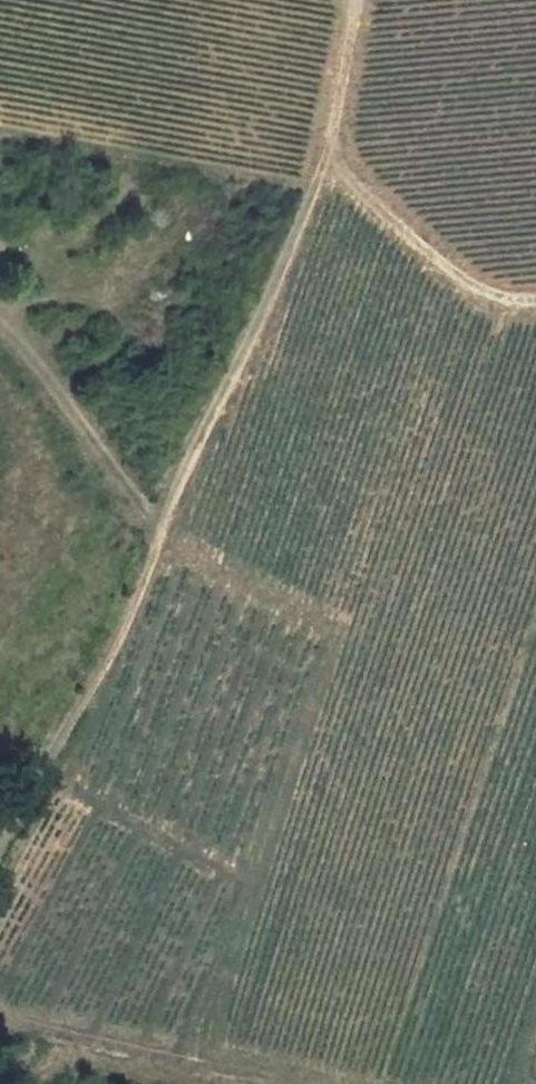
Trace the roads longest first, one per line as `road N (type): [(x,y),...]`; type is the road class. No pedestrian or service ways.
road 1 (track): [(0,849),(120,636),(182,476),(262,313),(324,161),(357,0)]
road 2 (track): [(535,301),(491,296),(453,271),(324,161)]
road 3 (track): [(226,1083),(0,1029)]

